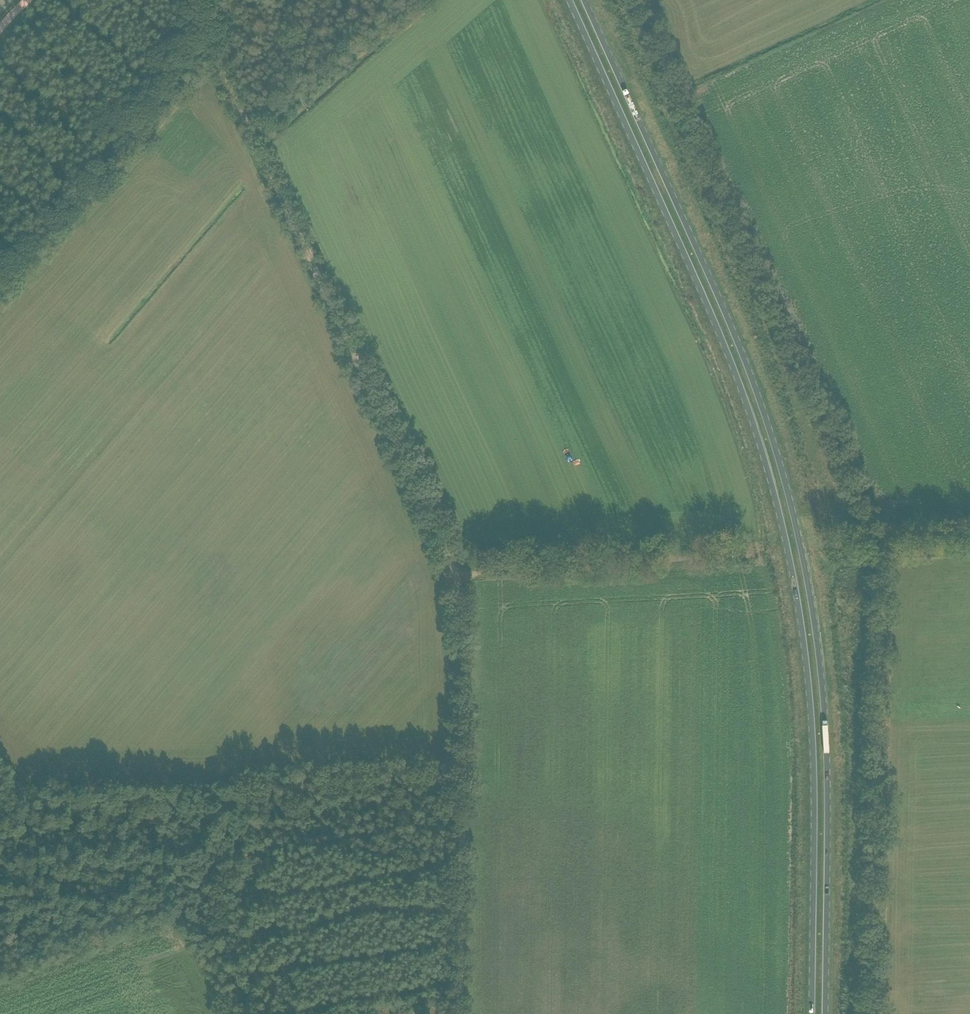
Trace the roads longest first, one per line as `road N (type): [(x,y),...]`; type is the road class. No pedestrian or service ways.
road 1 (primary): [(569,0),(726,351),(776,497),(811,704),(812,1013)]
road 2 (primary): [(824,1013),(824,704),(789,494),(739,346),(584,0)]
road 3 (track): [(187,0),(456,575),(462,765)]
road 4 (track): [(875,1013),(885,551),(892,544),(969,541)]
road 5 (track): [(462,765),(281,788),(23,790),(0,798)]
road 6 (track): [(0,288),(208,46)]
road 7 (track): [(456,575),(731,554)]
road 8 (track): [(462,765),(460,1013)]

